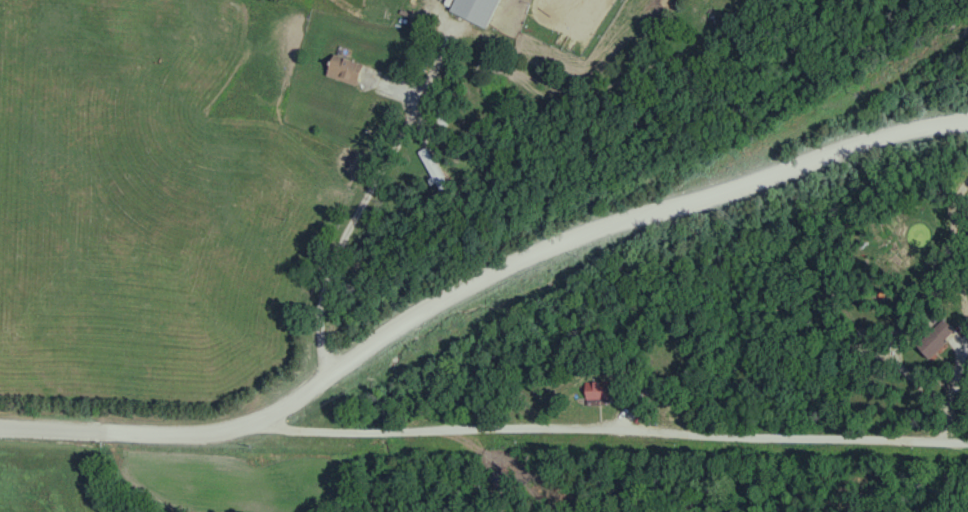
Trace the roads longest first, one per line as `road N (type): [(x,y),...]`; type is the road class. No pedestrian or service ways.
road 1 (residential): [(0,432),(197,440),(254,428),(412,322),(585,235),(868,141),(967,124)]
road 2 (residential): [(967,450),(254,428)]

